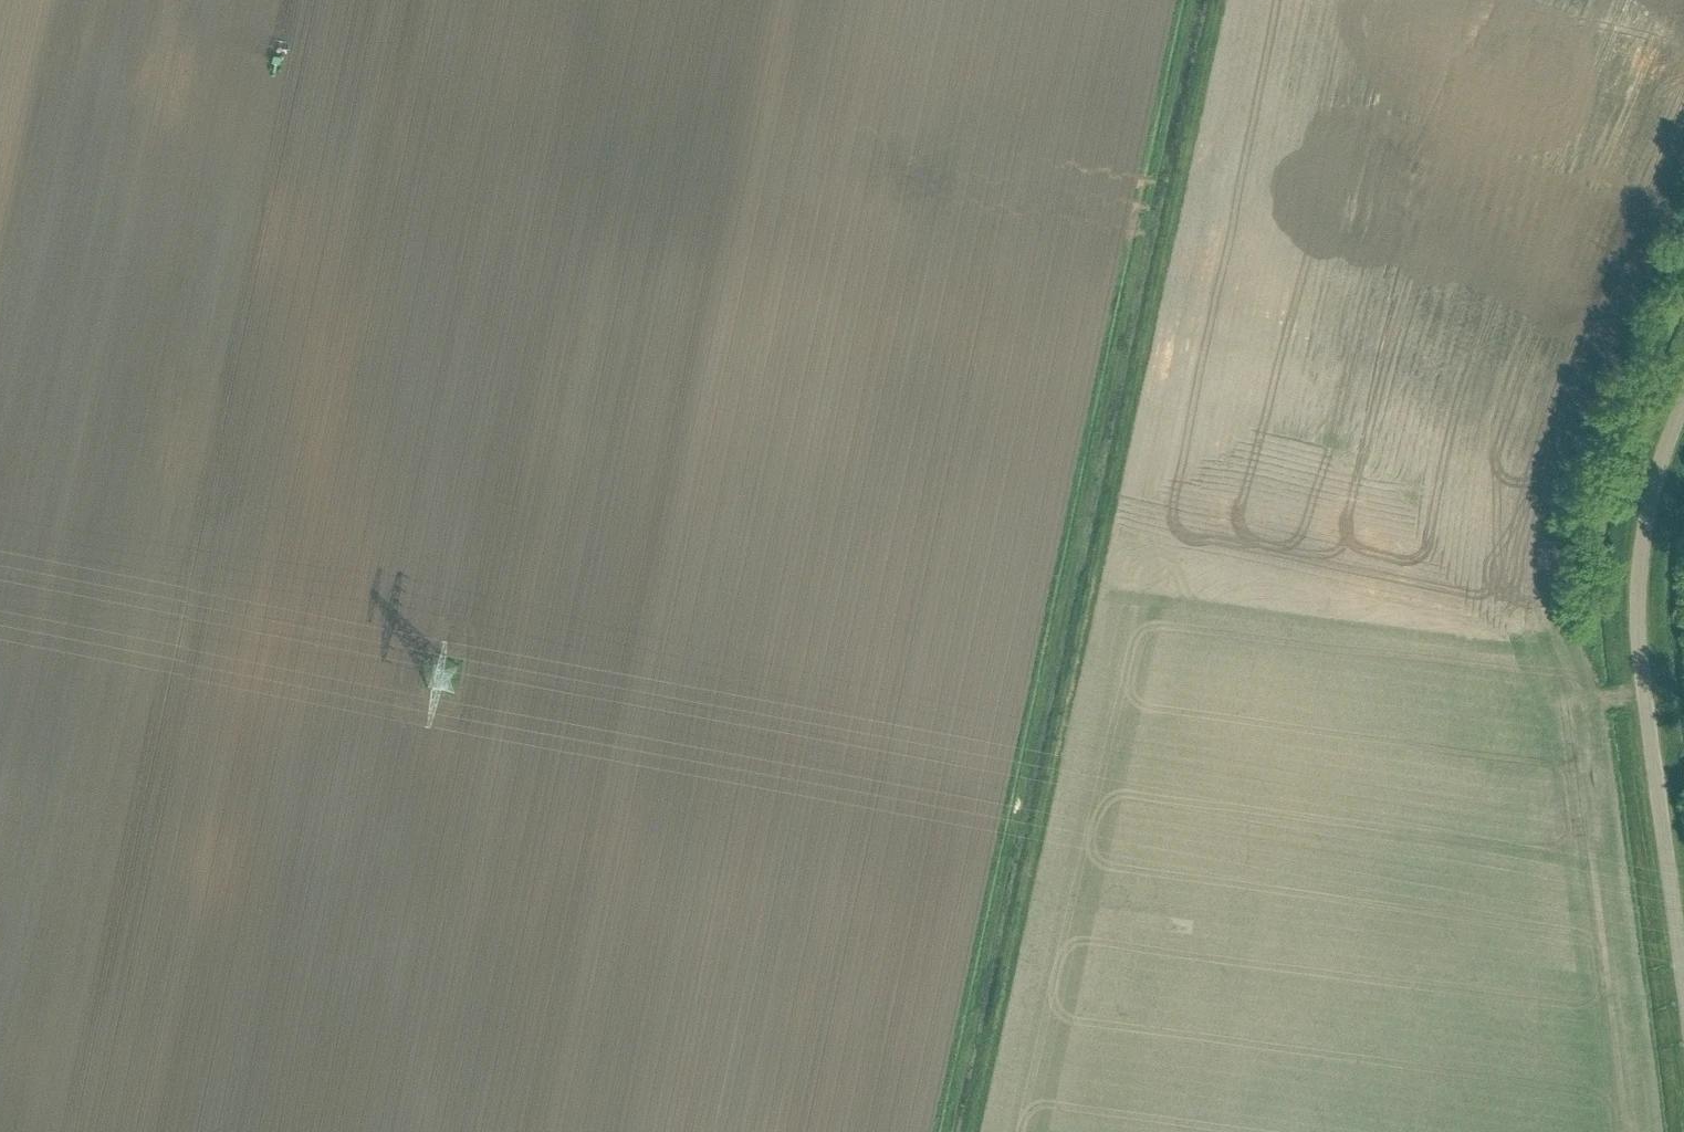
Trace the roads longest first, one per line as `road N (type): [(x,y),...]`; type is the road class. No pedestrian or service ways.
road 1 (unclassified): [(1683,991),(1638,619),(1647,504),(1683,402)]

